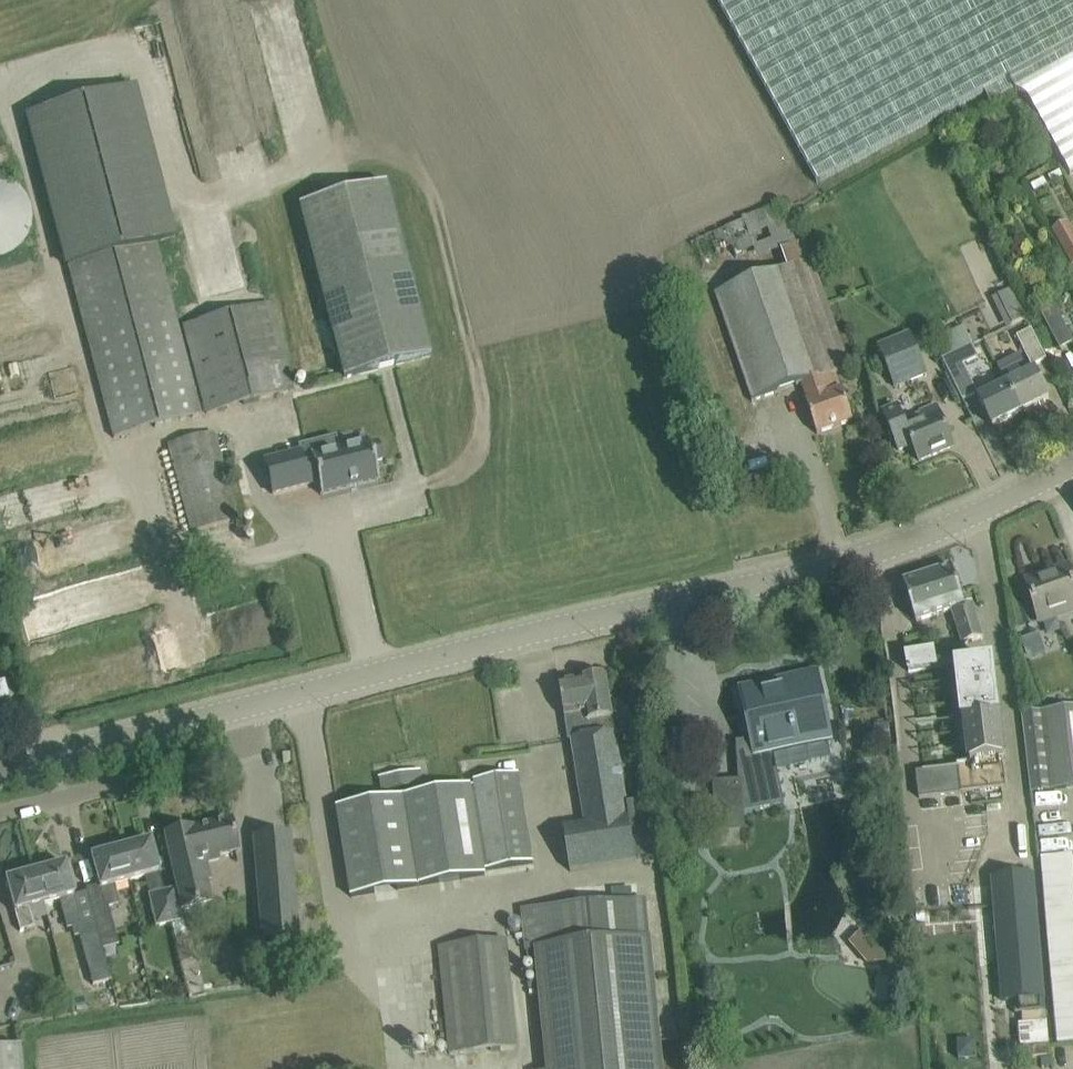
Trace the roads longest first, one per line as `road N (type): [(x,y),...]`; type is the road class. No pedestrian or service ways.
road 1 (tertiary): [(249,704),(832,566),(961,521),(1072,466)]
road 2 (residential): [(249,704),(254,746),(0,815)]
road 3 (tertiary): [(0,774),(249,704)]

